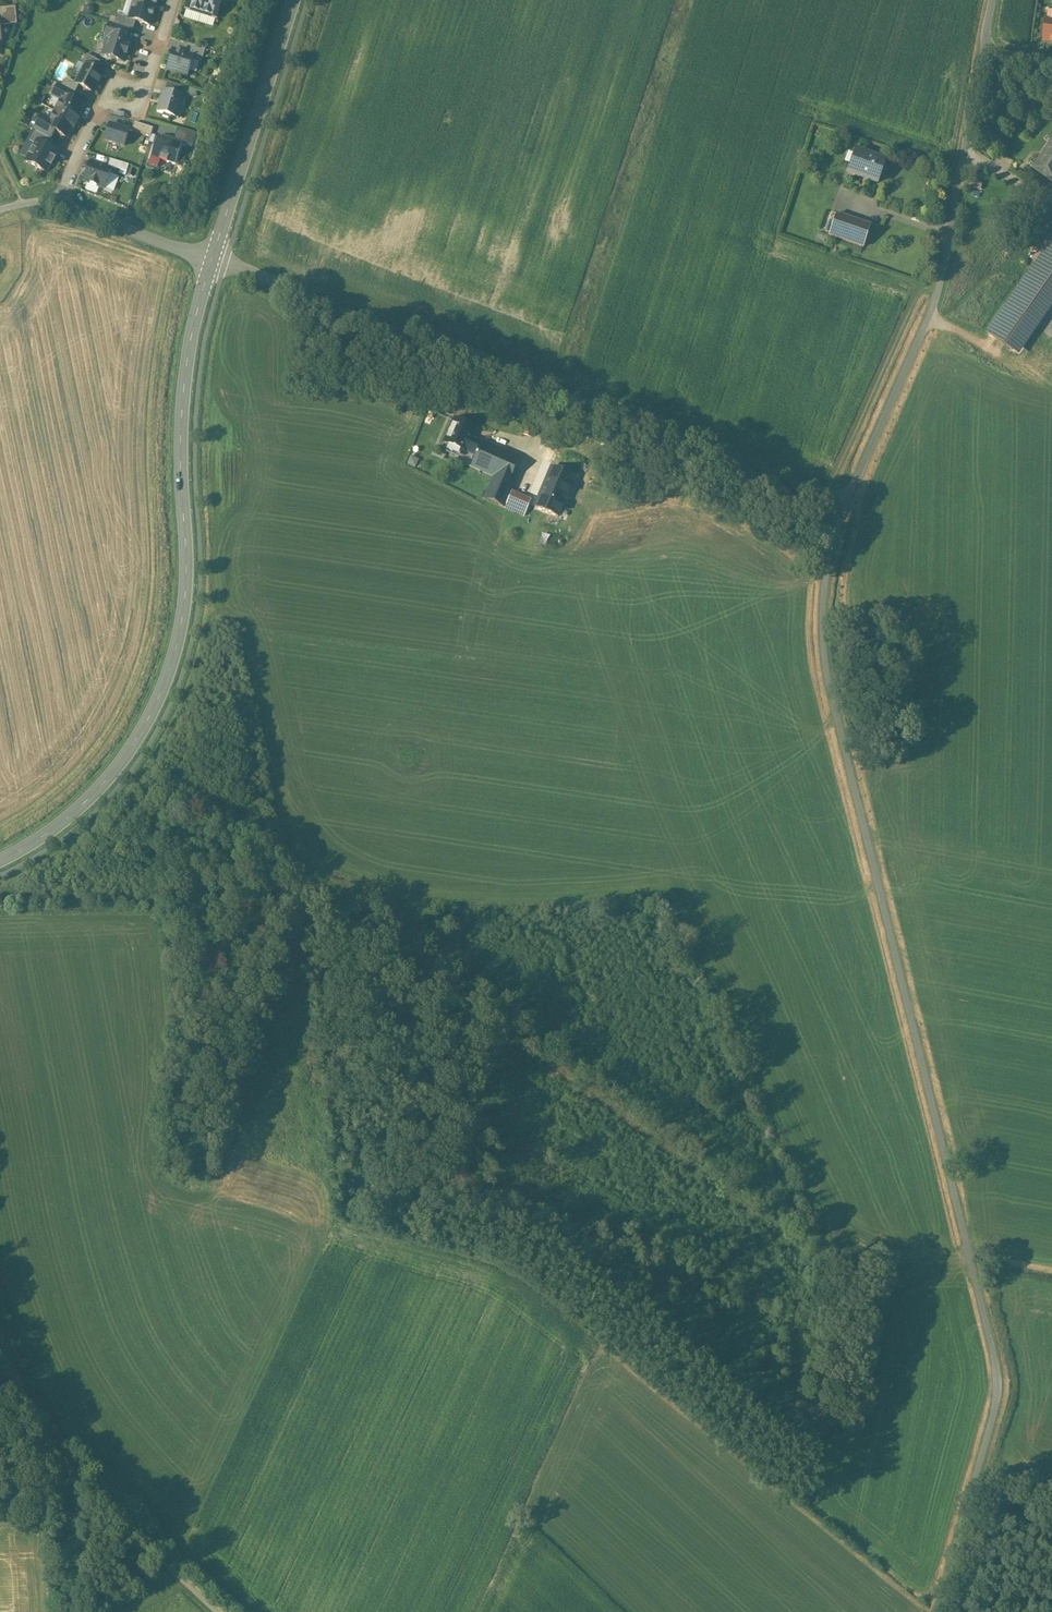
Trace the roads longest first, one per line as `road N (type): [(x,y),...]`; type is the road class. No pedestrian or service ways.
road 1 (unclassified): [(847,500),(826,580),(825,666),(994,1367),(996,1395),(935,1611)]
road 2 (unclassified): [(847,500),(212,260)]
road 3 (secondary): [(0,861),(100,786),(140,732),(172,663),(186,584),(183,398),(212,260)]
road 4 (unclassified): [(990,0),(939,294),(847,500)]
road 5 (unclassified): [(215,1611),(60,1456),(0,1329)]
road 6 (secondary): [(212,260),(293,0)]
road 7 (residential): [(62,202),(212,260)]

